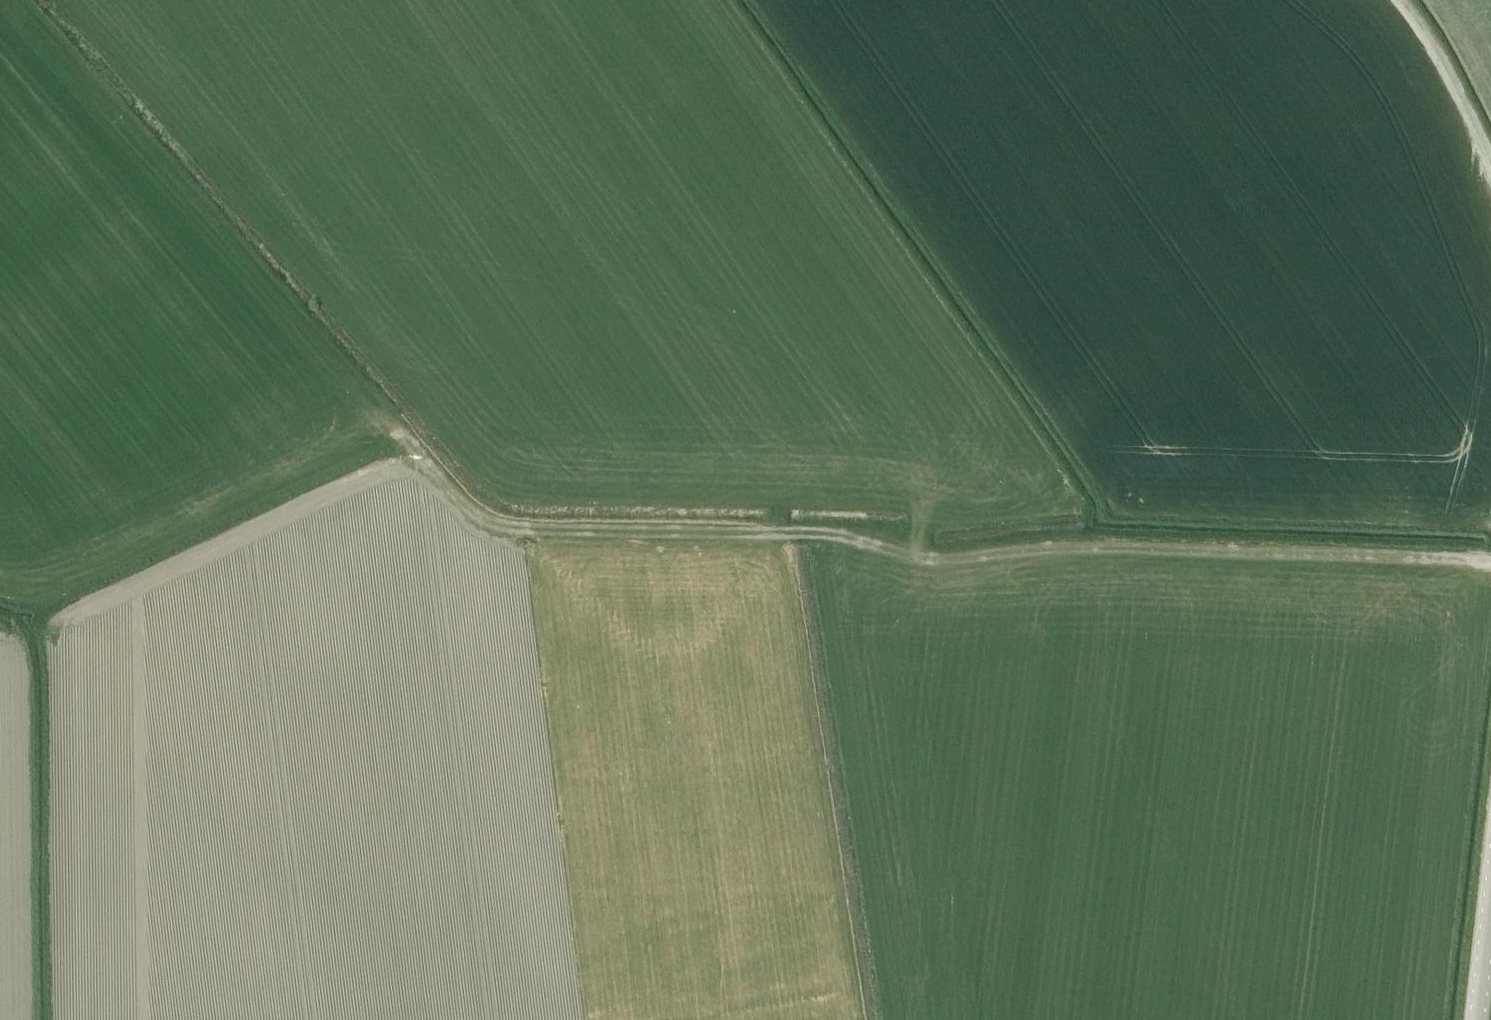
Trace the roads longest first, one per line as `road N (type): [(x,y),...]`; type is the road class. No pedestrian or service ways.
road 1 (secondary): [(1475,1019),(1490,884)]

